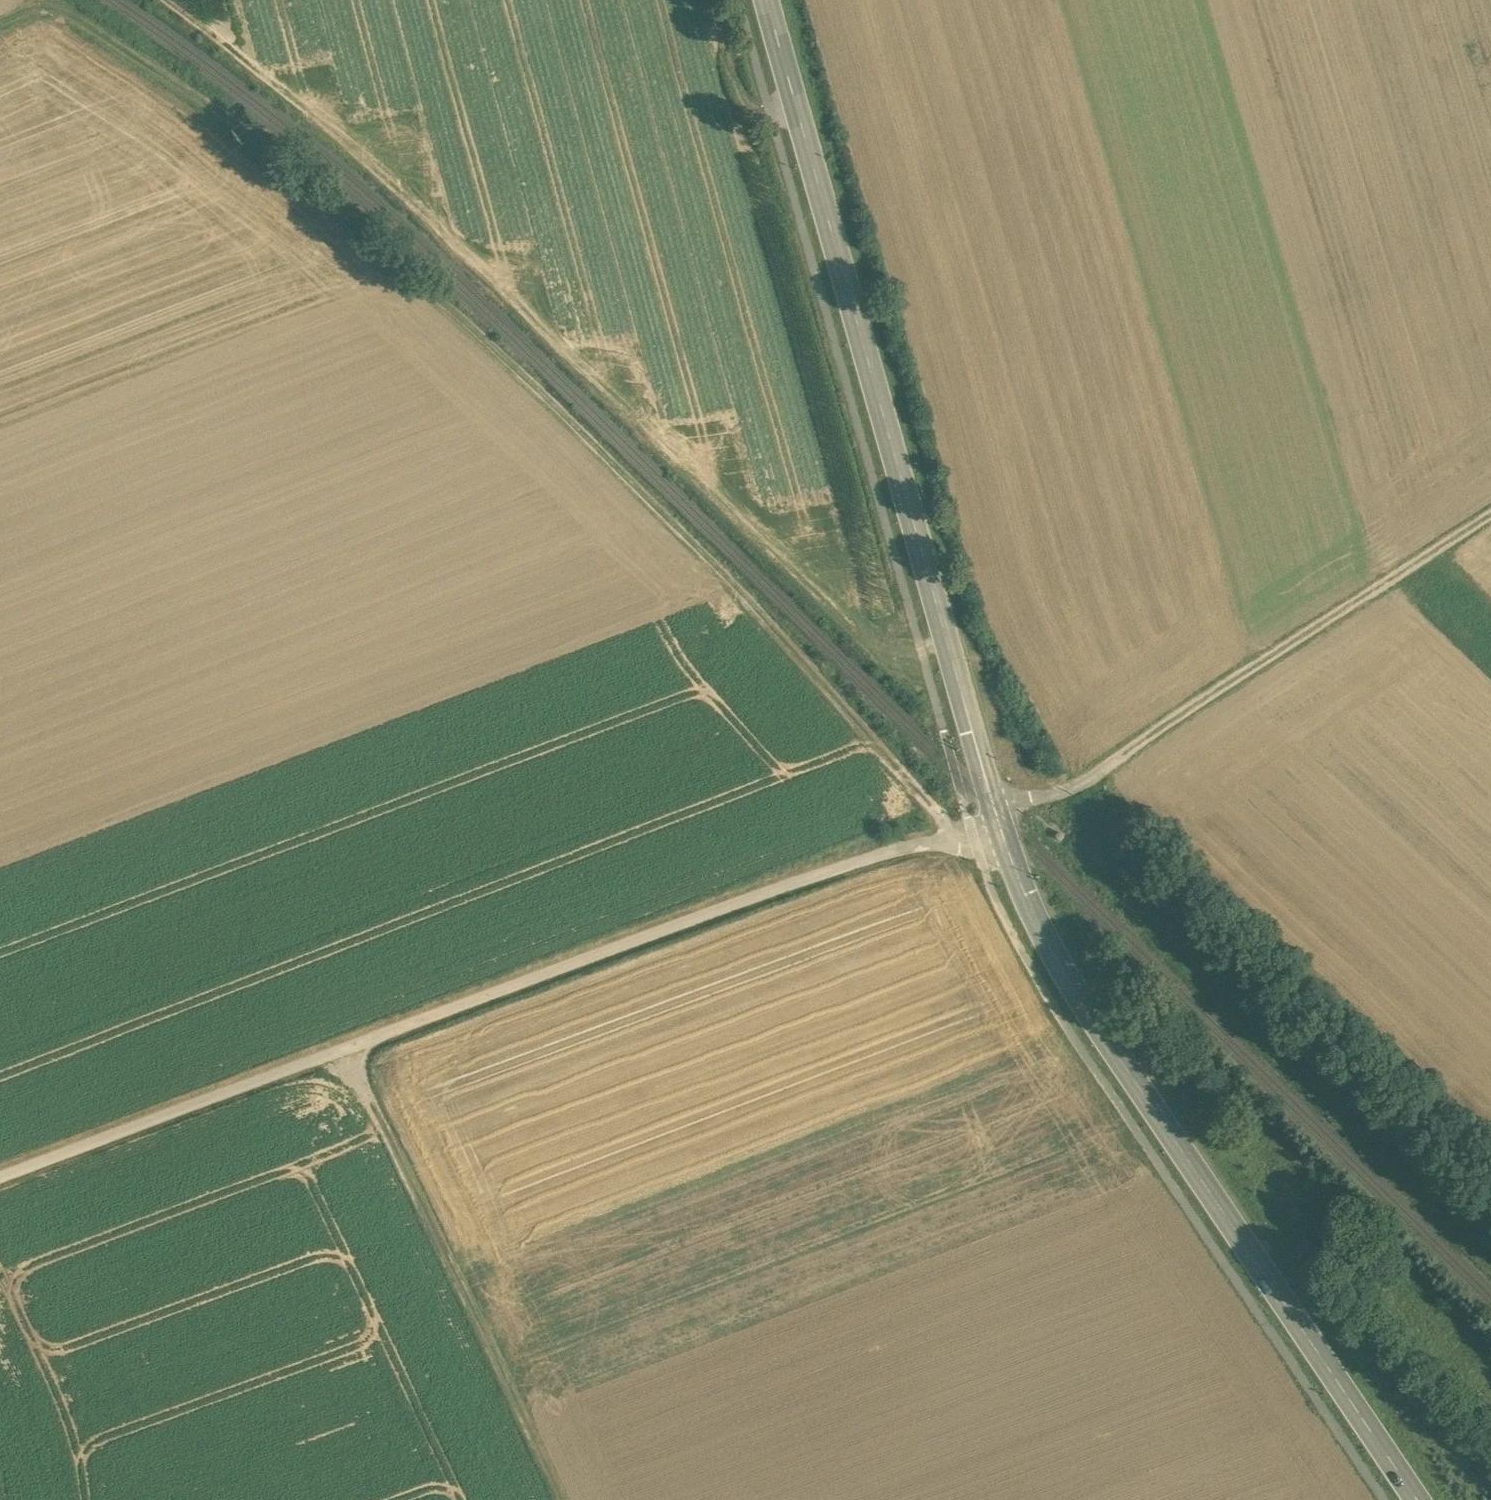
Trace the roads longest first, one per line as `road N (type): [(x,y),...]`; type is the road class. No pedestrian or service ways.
road 1 (secondary): [(1417,1499),(1170,1137),(1024,897),(767,0)]
road 2 (track): [(949,843),(940,814),(739,589),(424,288),(214,115),(82,21),(45,10),(0,30)]
road 3 (track): [(0,1179),(810,874),(1002,834)]
road 4 (track): [(991,800),(1072,793),(1490,515)]
road 5 (track): [(351,1047),(562,1499)]

